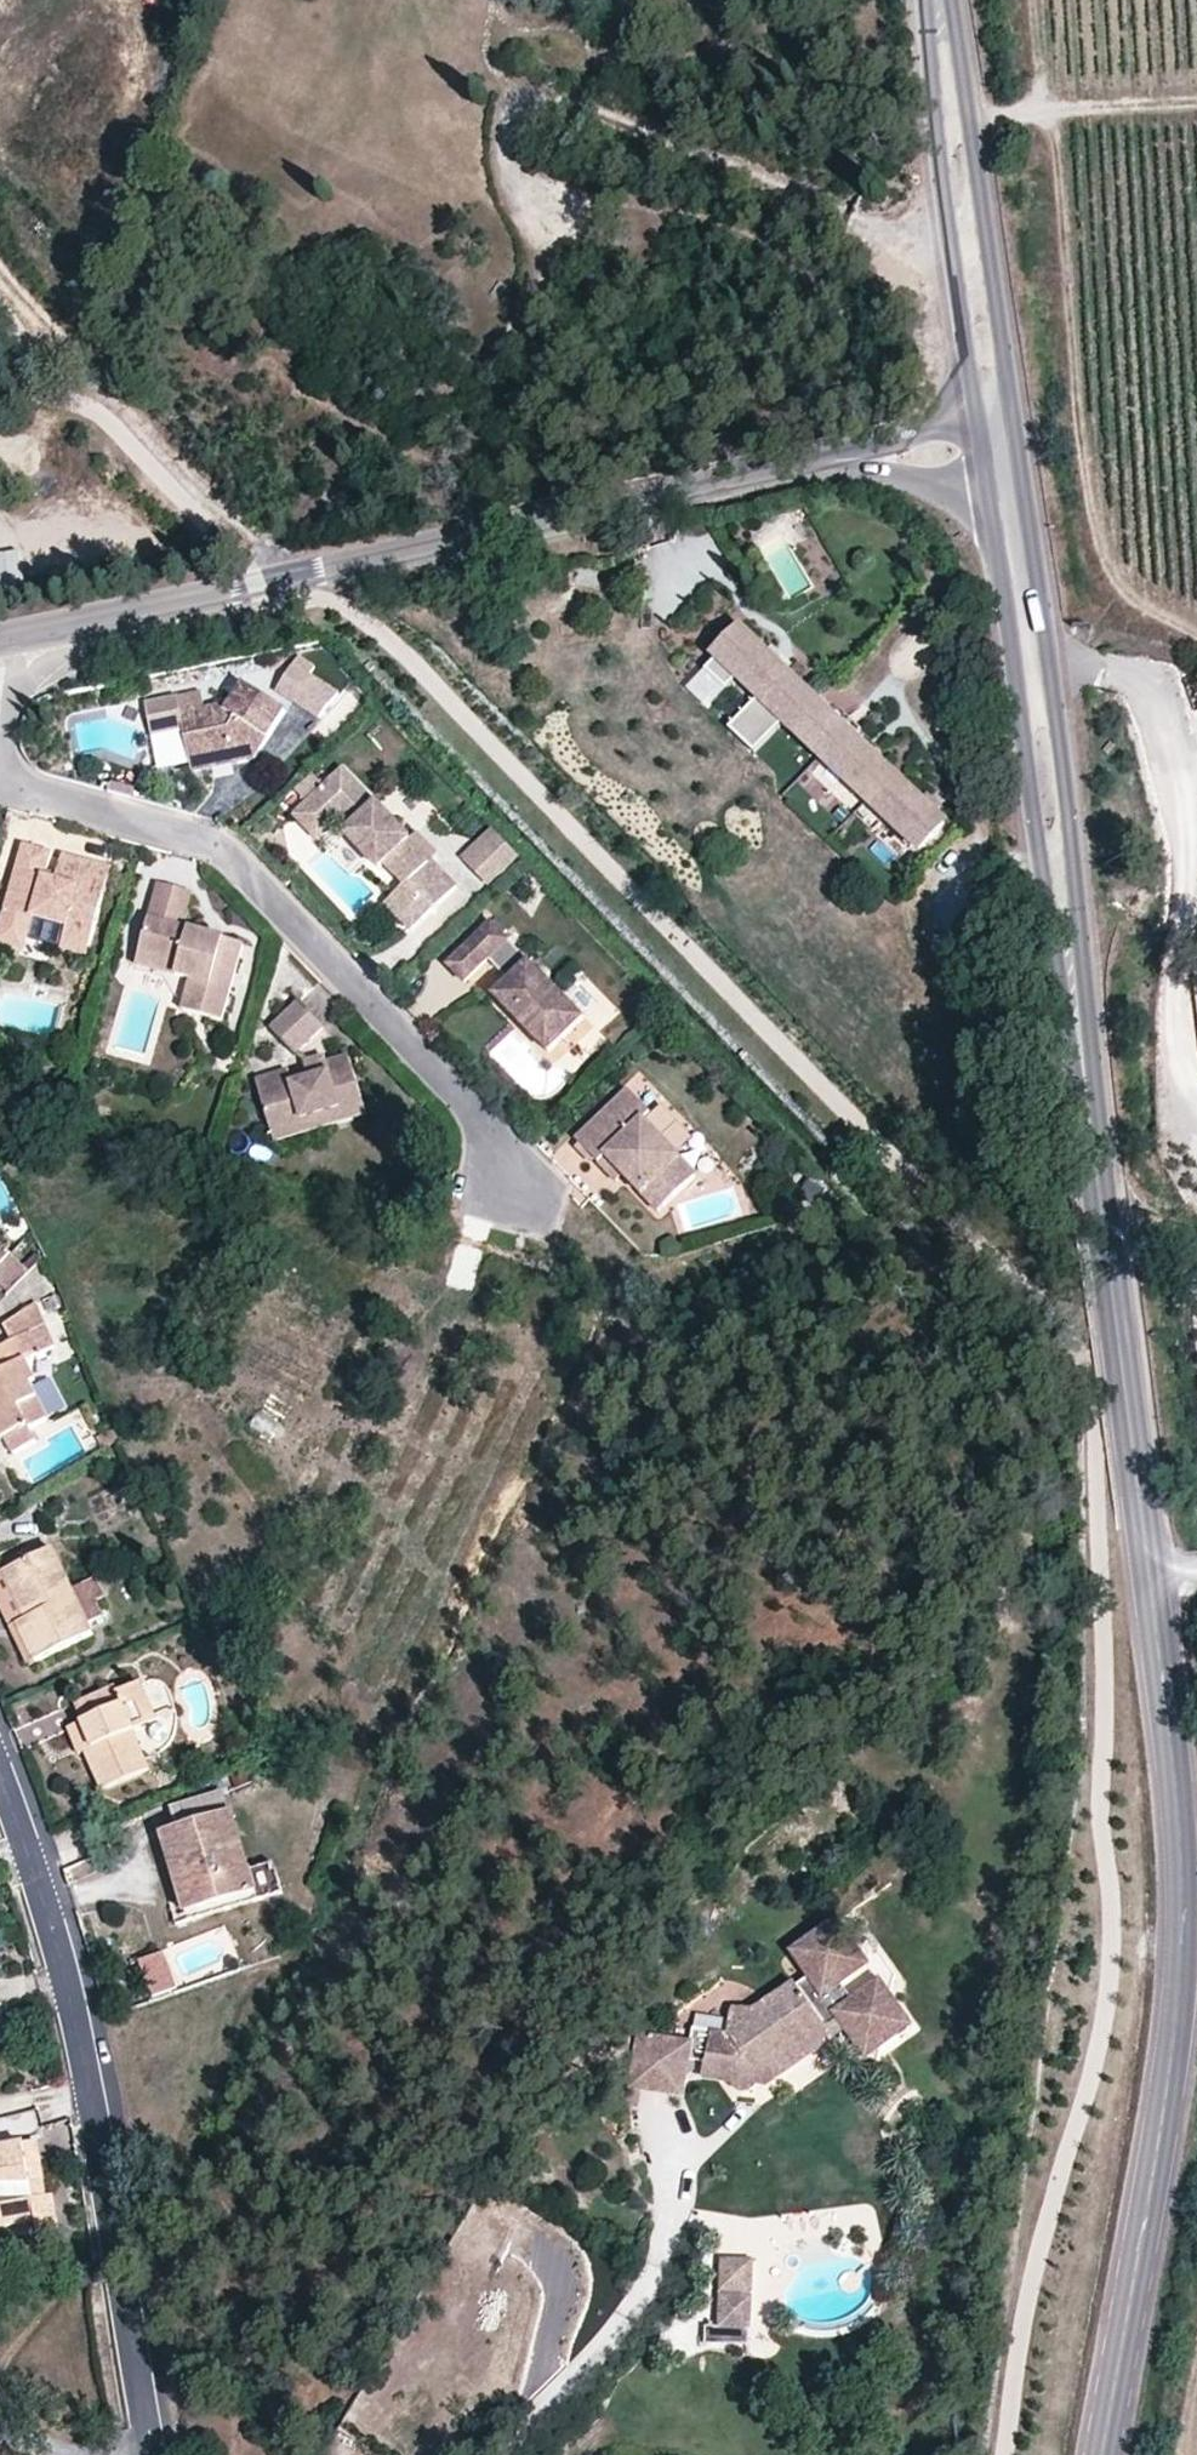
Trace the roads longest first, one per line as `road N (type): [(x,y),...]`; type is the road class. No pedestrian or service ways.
road 1 (tertiary): [(1102,2454),(1163,2106),(1182,1929),(1172,1751),(1149,1581)]
road 2 (tertiary): [(735,478),(6,639)]
road 3 (residential): [(0,1767),(63,1961),(84,2058),(149,2454)]
road 4 (residential): [(0,779),(211,843),(231,857),(479,1110),(508,1144),(515,1178)]
road 5 (tertiary): [(990,543),(1056,968),(1091,1087)]
road 6 (track): [(1046,658),(1112,668),(1143,684),(1171,741),(1191,841),(1177,1029),(1179,1065),(1196,1110)]
road 7 (tertiary): [(1091,1087),(1085,975),(1035,578)]
road 8 (tertiary): [(1149,1581),(1091,1087)]
road 9 (track): [(0,259),(268,548),(284,580)]
road 10 (tertiary): [(1013,420),(950,0)]
road 11 (track): [(496,2454),(661,2248),(699,2146)]
road 12 (tertiary): [(923,0),(964,354)]
road 13 (track): [(969,121),(1196,99)]
road 14 (tertiary): [(911,430),(735,478)]
road 15 (tertiary): [(735,478),(831,470),(906,477)]
road 16 (tertiary): [(1035,578),(1013,420)]
road 17 (tertiary): [(1035,578),(1017,557),(1004,462)]

